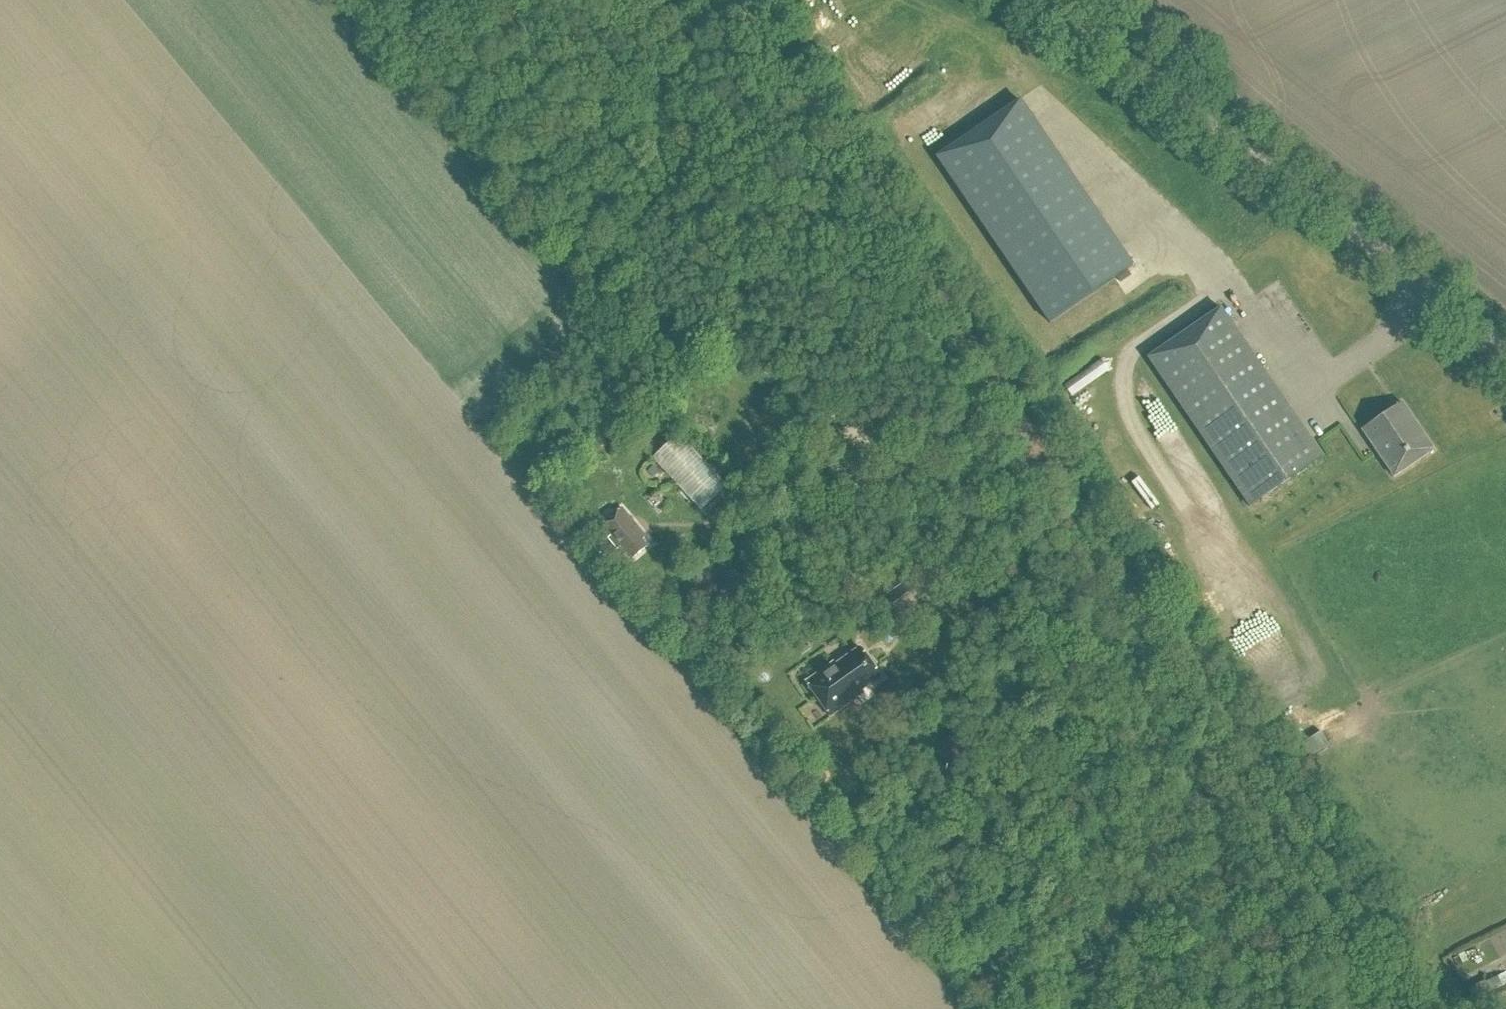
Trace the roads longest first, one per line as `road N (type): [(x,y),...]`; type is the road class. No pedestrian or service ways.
road 1 (track): [(737,0),(1430,1008)]
road 2 (tertiary): [(1505,354),(1044,0)]

